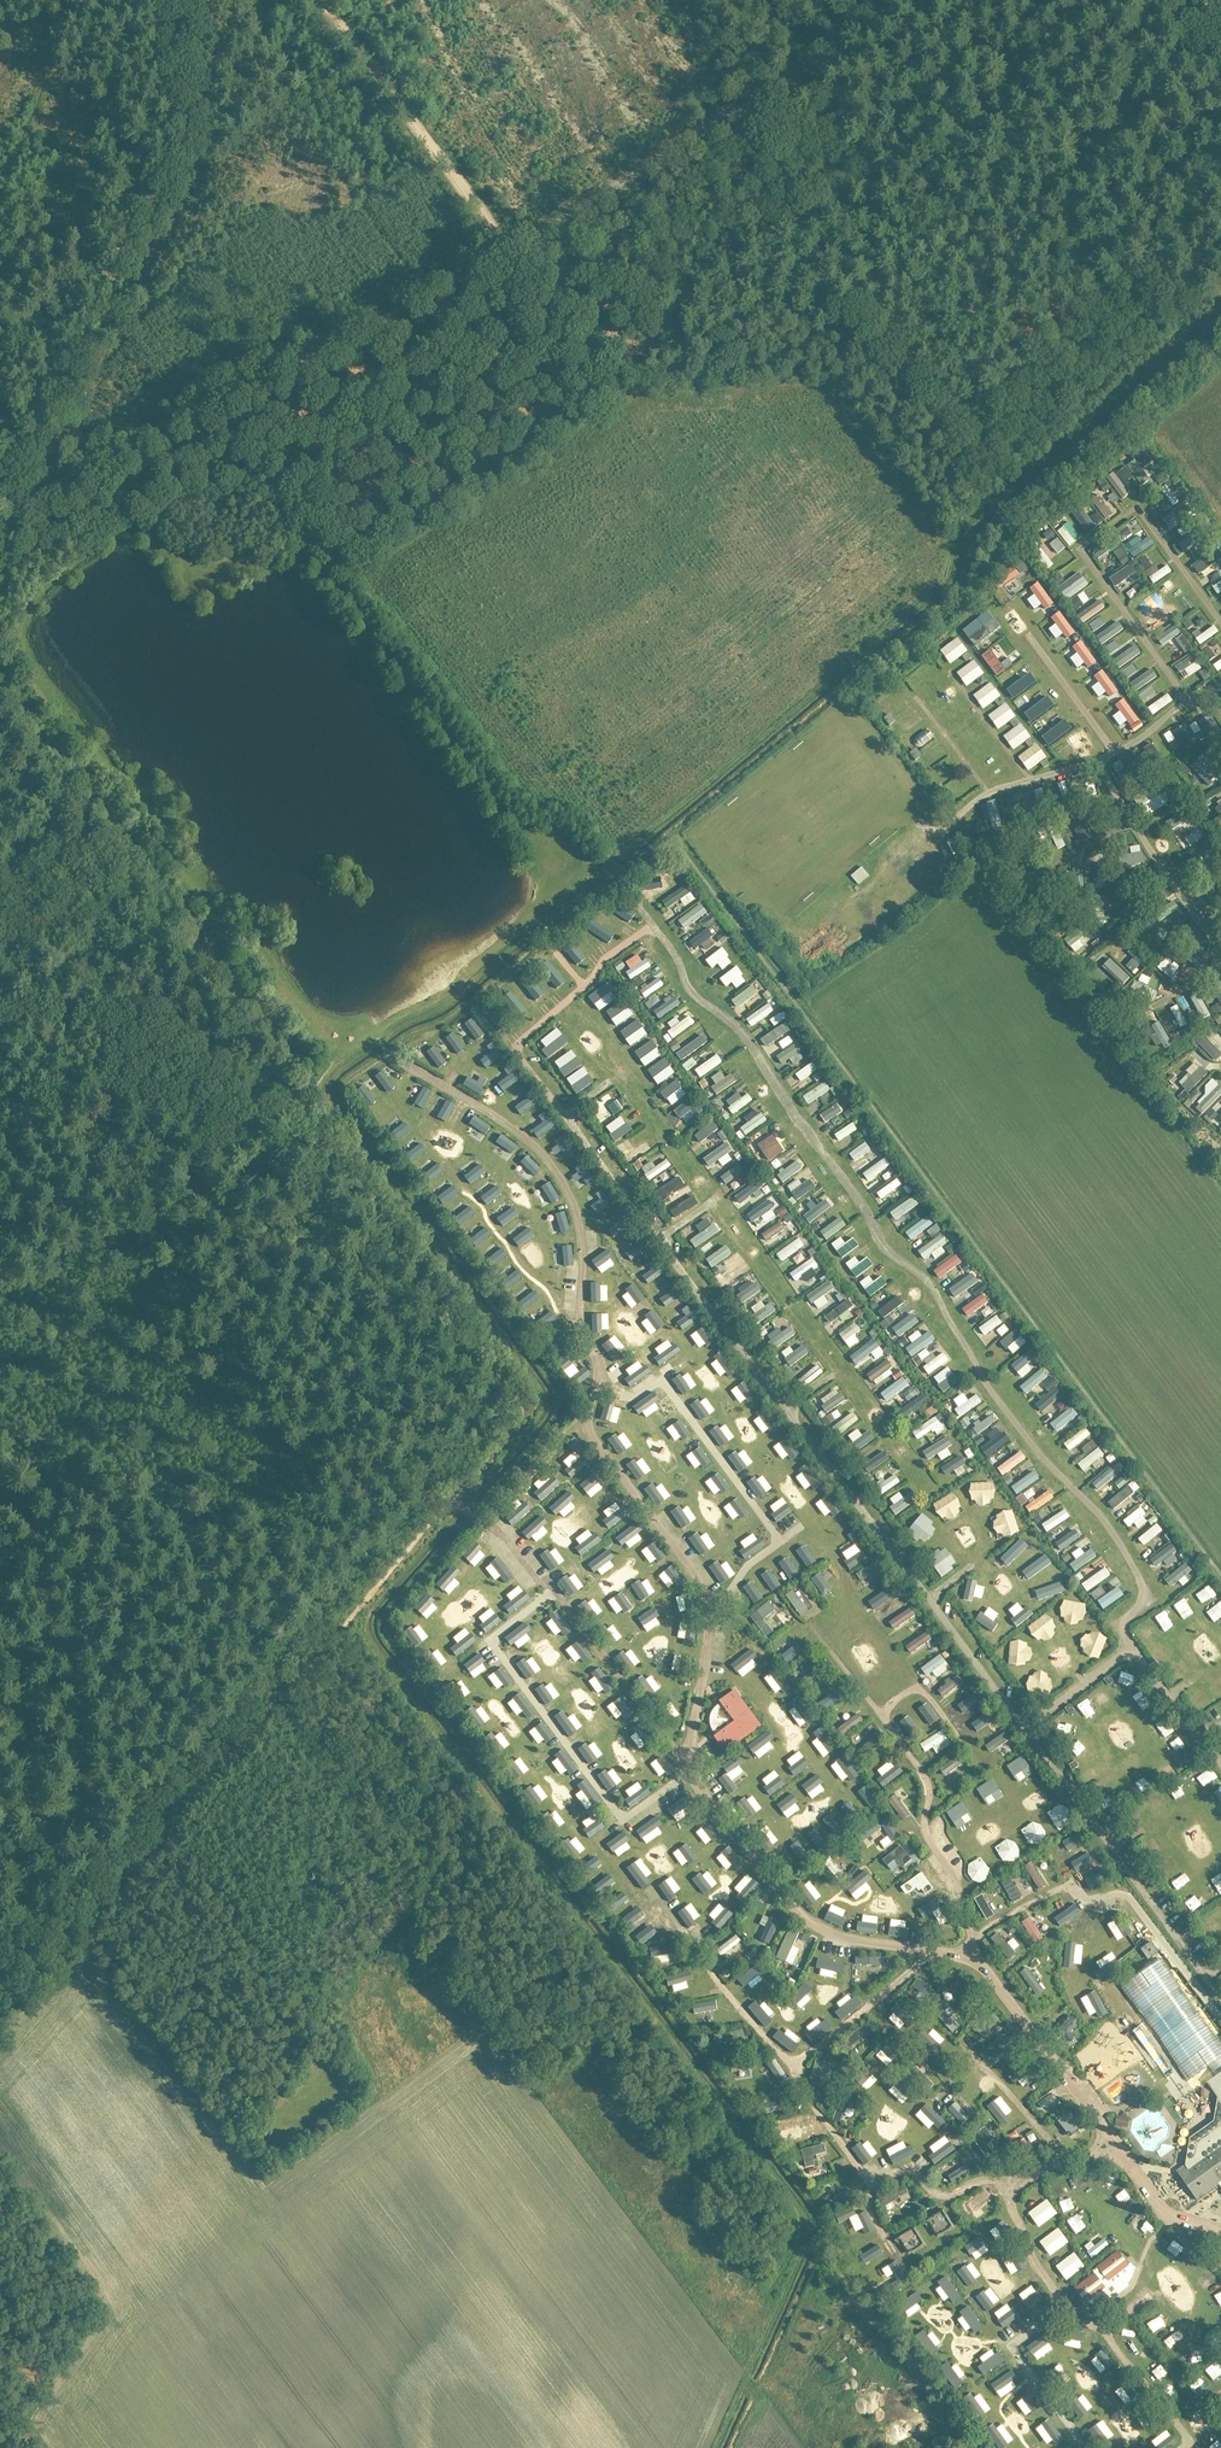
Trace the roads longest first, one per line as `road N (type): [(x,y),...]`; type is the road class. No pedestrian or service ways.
road 1 (track): [(0,2007),(87,1921),(455,1503)]
road 2 (unclassified): [(0,526),(509,251)]
road 3 (unclassified): [(509,251),(908,0)]
road 4 (unclassified): [(318,0),(509,251)]

